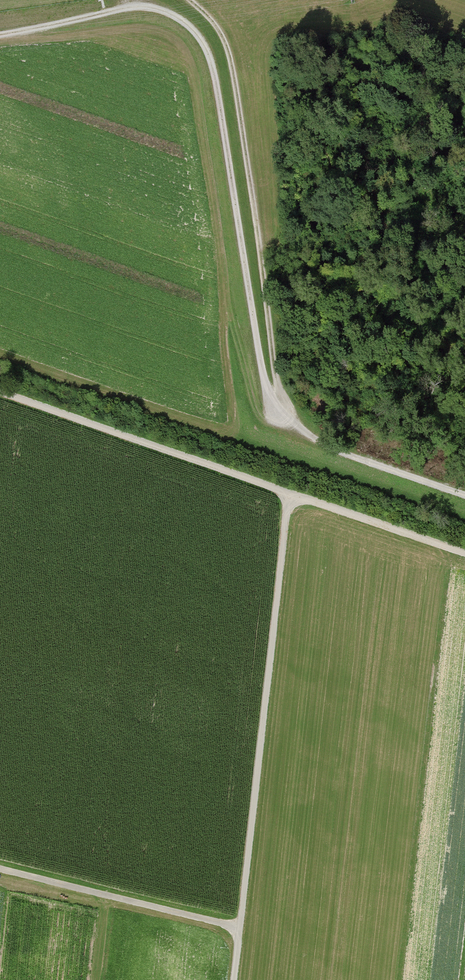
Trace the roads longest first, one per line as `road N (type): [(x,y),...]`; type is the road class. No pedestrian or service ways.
road 1 (track): [(281,415),(267,389),(213,60),(196,31),(167,10),(129,7),(0,34)]
road 2 (track): [(464,555),(0,393)]
road 3 (track): [(237,979),(291,497)]
road 4 (track): [(190,0),(222,34),(232,59),(281,415)]
road 5 (track): [(0,870),(242,932)]
road 6 (track): [(281,415),(356,460),(464,497)]

